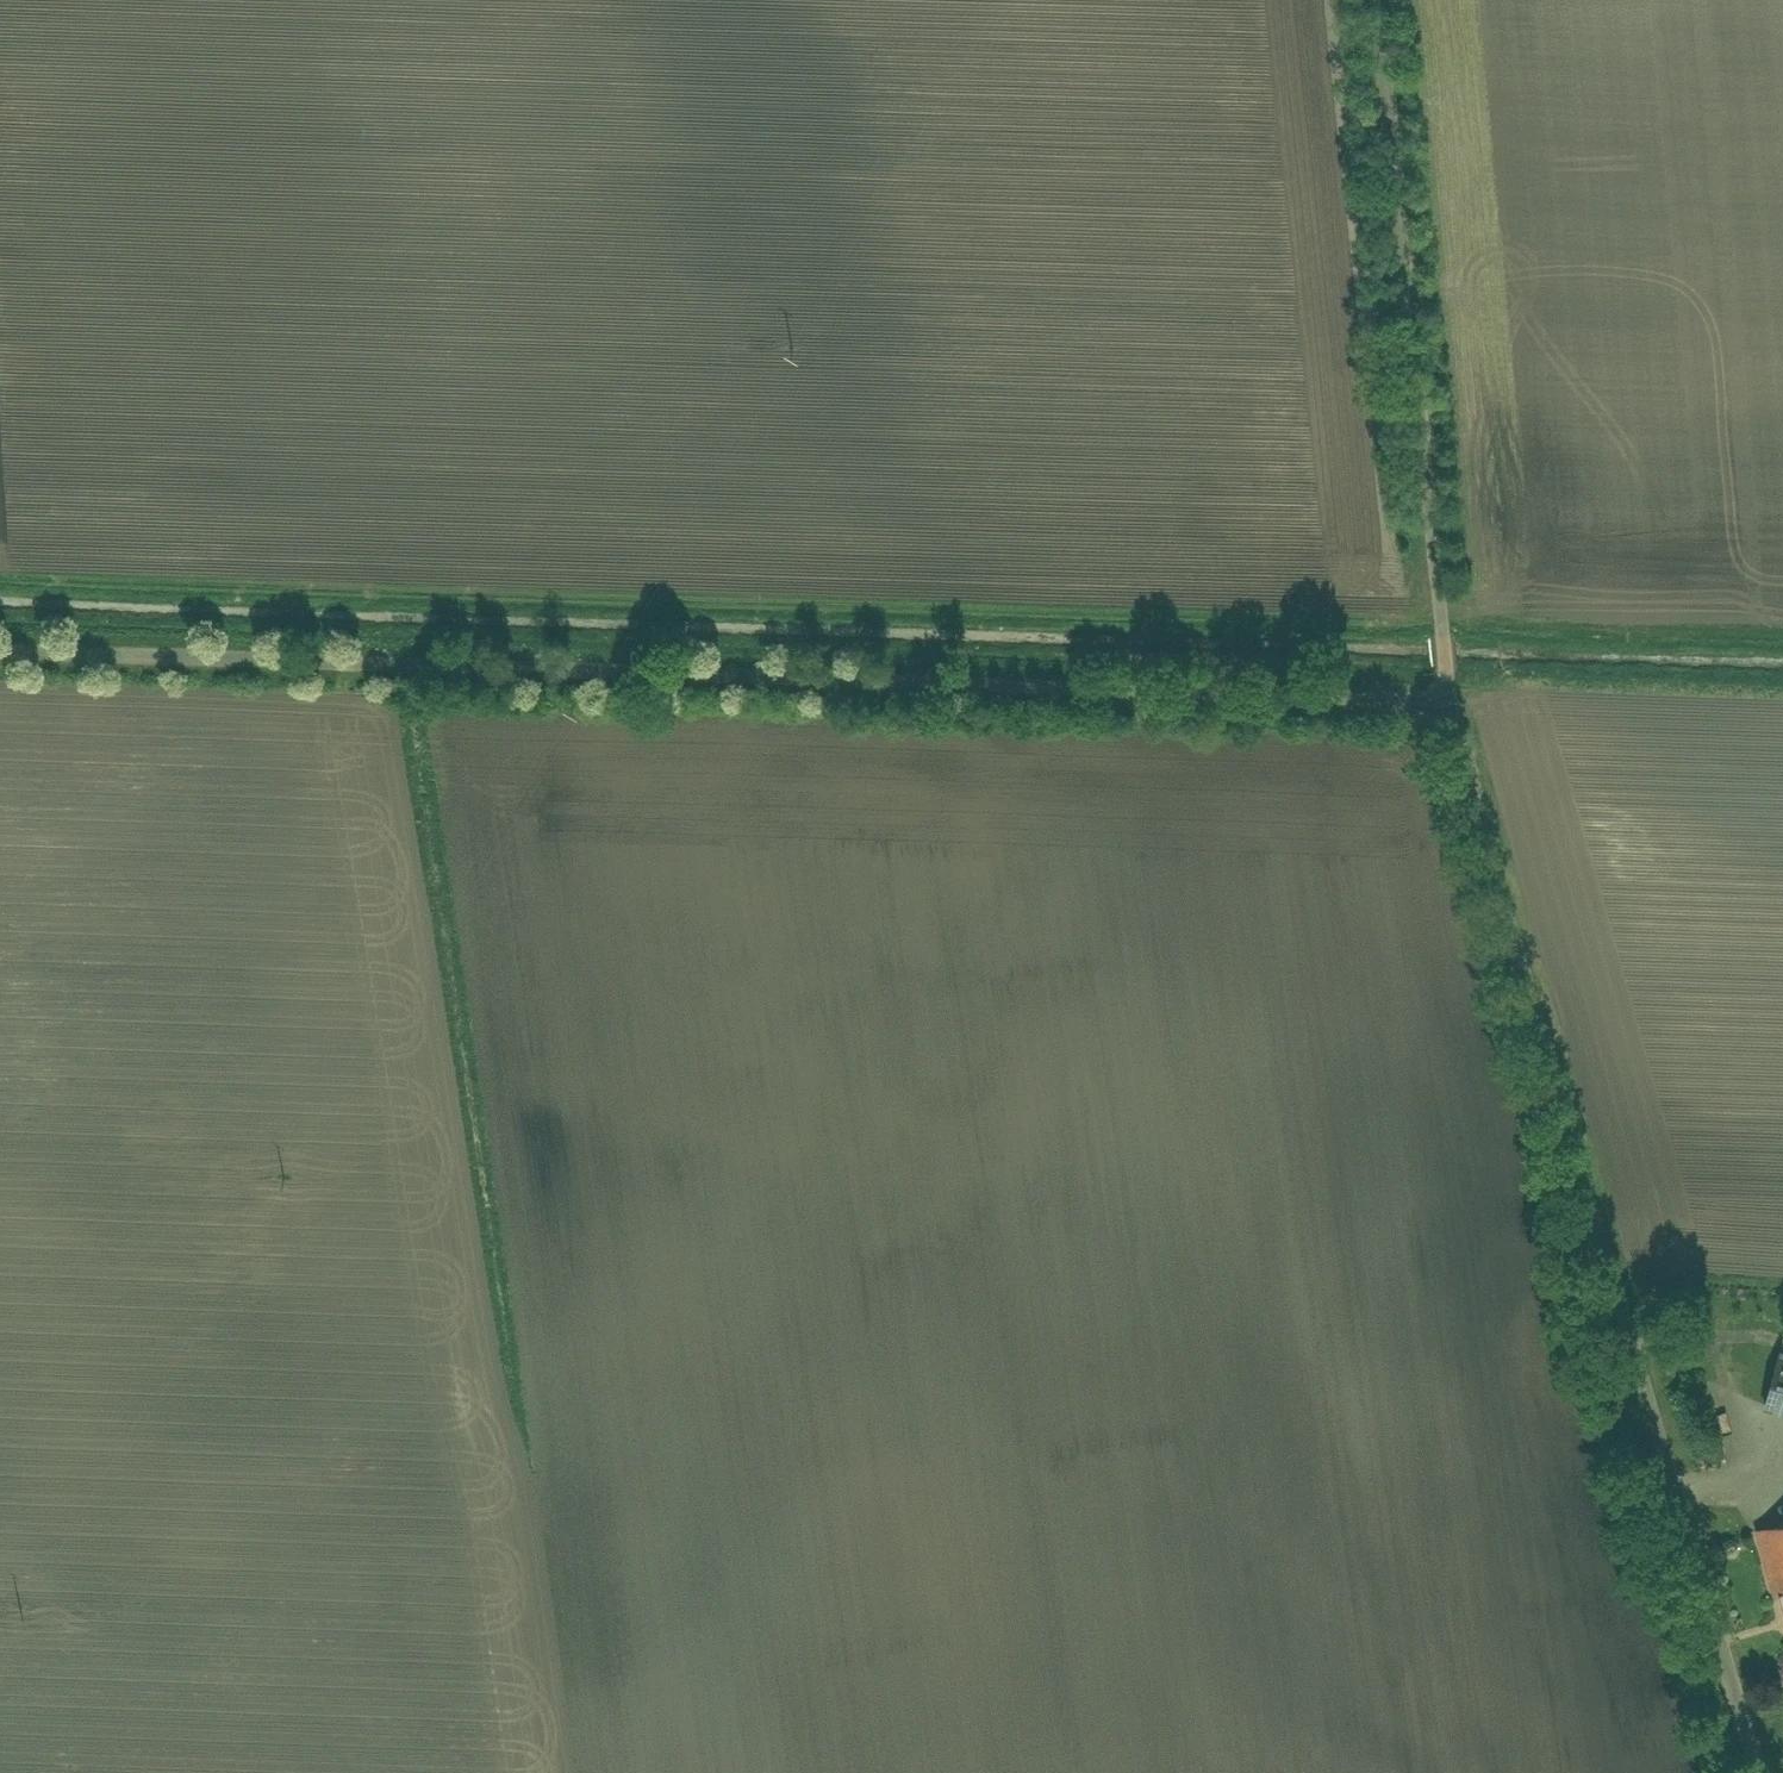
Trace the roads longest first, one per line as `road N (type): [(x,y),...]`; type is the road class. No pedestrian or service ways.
road 1 (unclassified): [(1427,700),(0,650)]
road 2 (unclassified): [(1739,1772),(1427,700)]
road 3 (unclassified): [(1362,0),(1427,700)]

